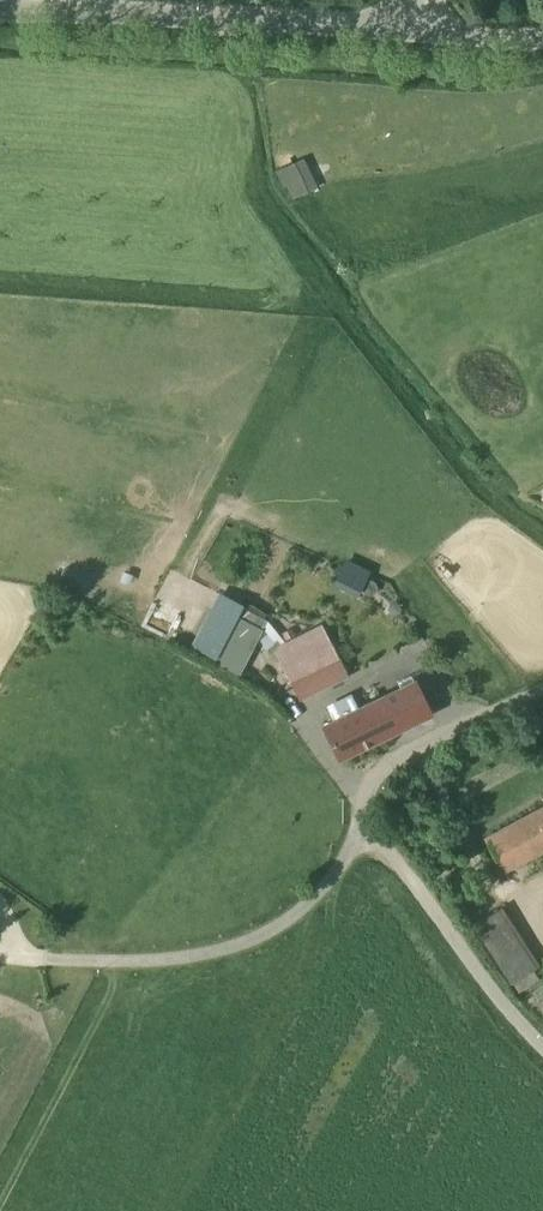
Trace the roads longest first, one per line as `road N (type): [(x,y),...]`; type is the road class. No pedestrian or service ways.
road 1 (unclassified): [(542,1046),(407,875),(362,837),(370,777),(542,689)]
road 2 (unclassified): [(416,29),(0,9)]
road 3 (unclassified): [(542,40),(416,29)]

